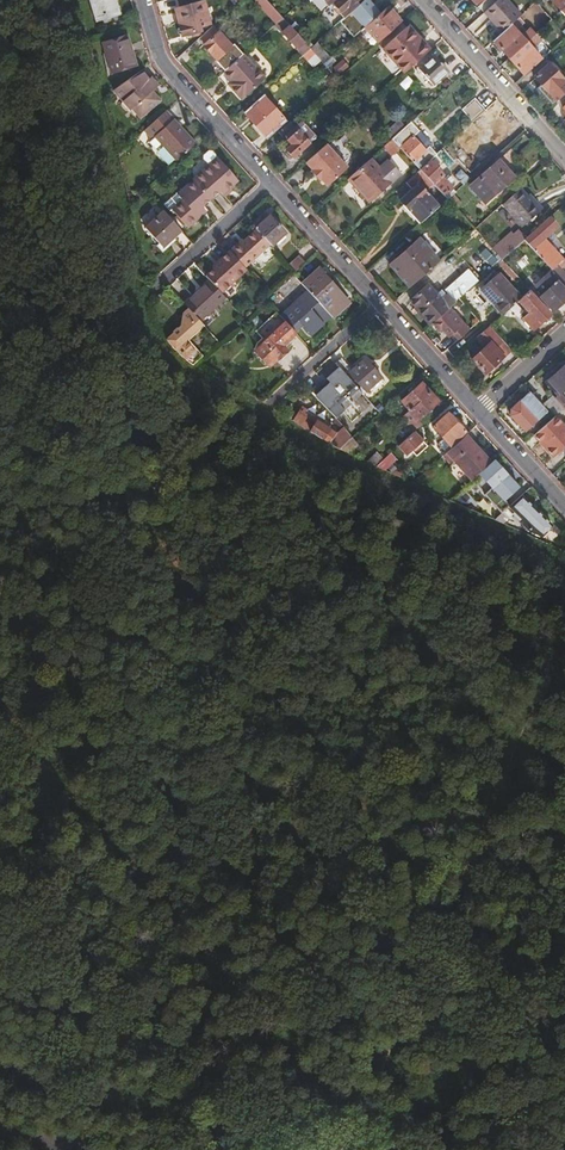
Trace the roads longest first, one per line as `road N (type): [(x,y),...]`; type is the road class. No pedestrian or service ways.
road 1 (unclassified): [(143,0),(160,60),(269,182)]
road 2 (unclassified): [(426,0),(564,155)]
road 3 (unclassified): [(269,182),(380,303)]
road 4 (unclassified): [(150,289),(269,182)]
road 5 (unclassified): [(272,400),(380,303)]
road 6 (unclassified): [(380,303),(475,411)]
road 7 (unclassified): [(475,411),(564,508)]
road 8 (residential): [(452,1149),(564,1086)]

